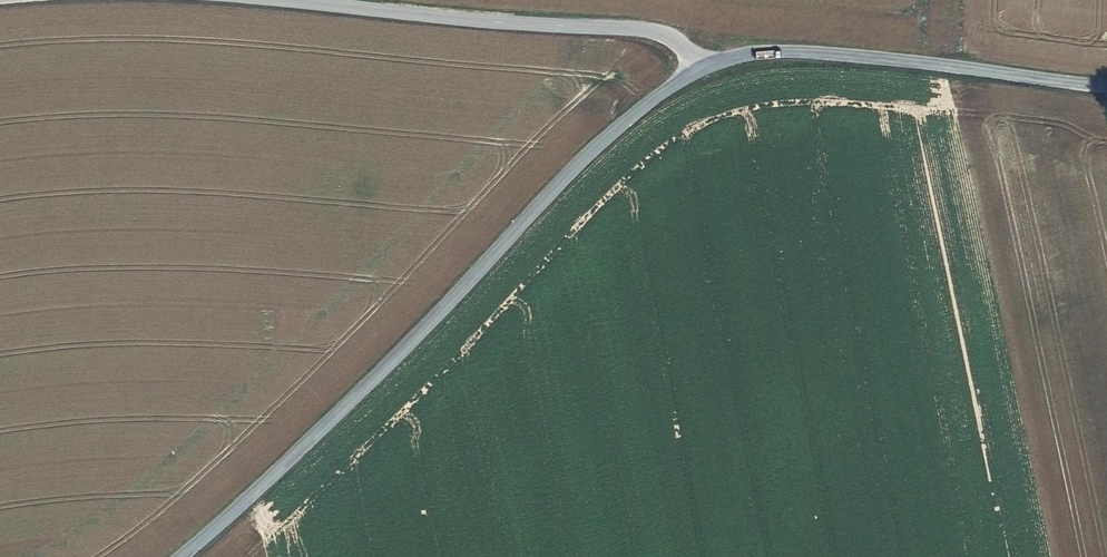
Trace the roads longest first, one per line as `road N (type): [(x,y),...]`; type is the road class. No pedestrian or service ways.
road 1 (tertiary): [(183,556),(420,338),(566,178),(659,95),(701,70)]
road 2 (unclassified): [(701,70),(671,36),(645,29),(236,0)]
road 3 (tertiary): [(701,70),(769,53),(1106,85)]

